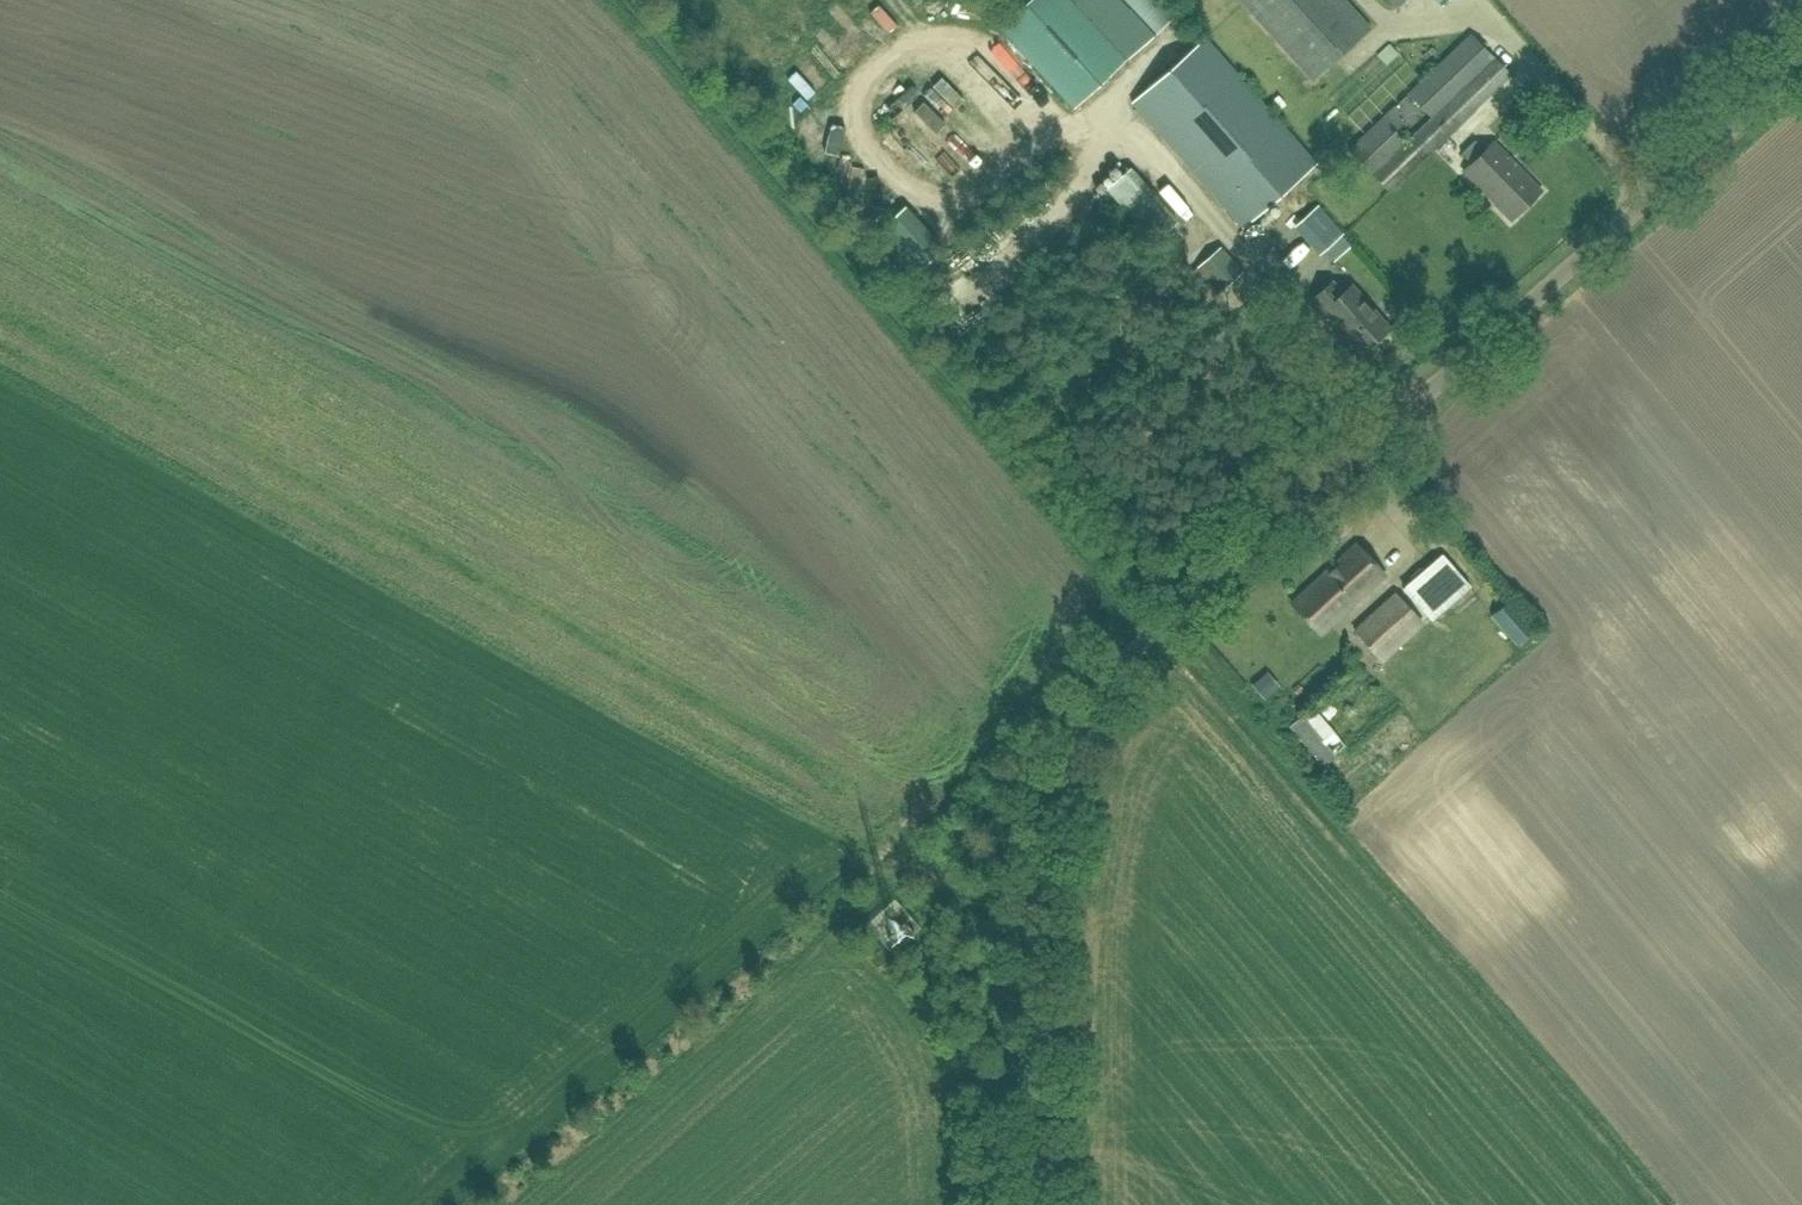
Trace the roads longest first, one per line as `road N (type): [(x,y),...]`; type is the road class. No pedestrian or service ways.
road 1 (unclassified): [(1036,1204),(1032,958),(1044,862),(1065,788),(1143,643),(1801,69)]

